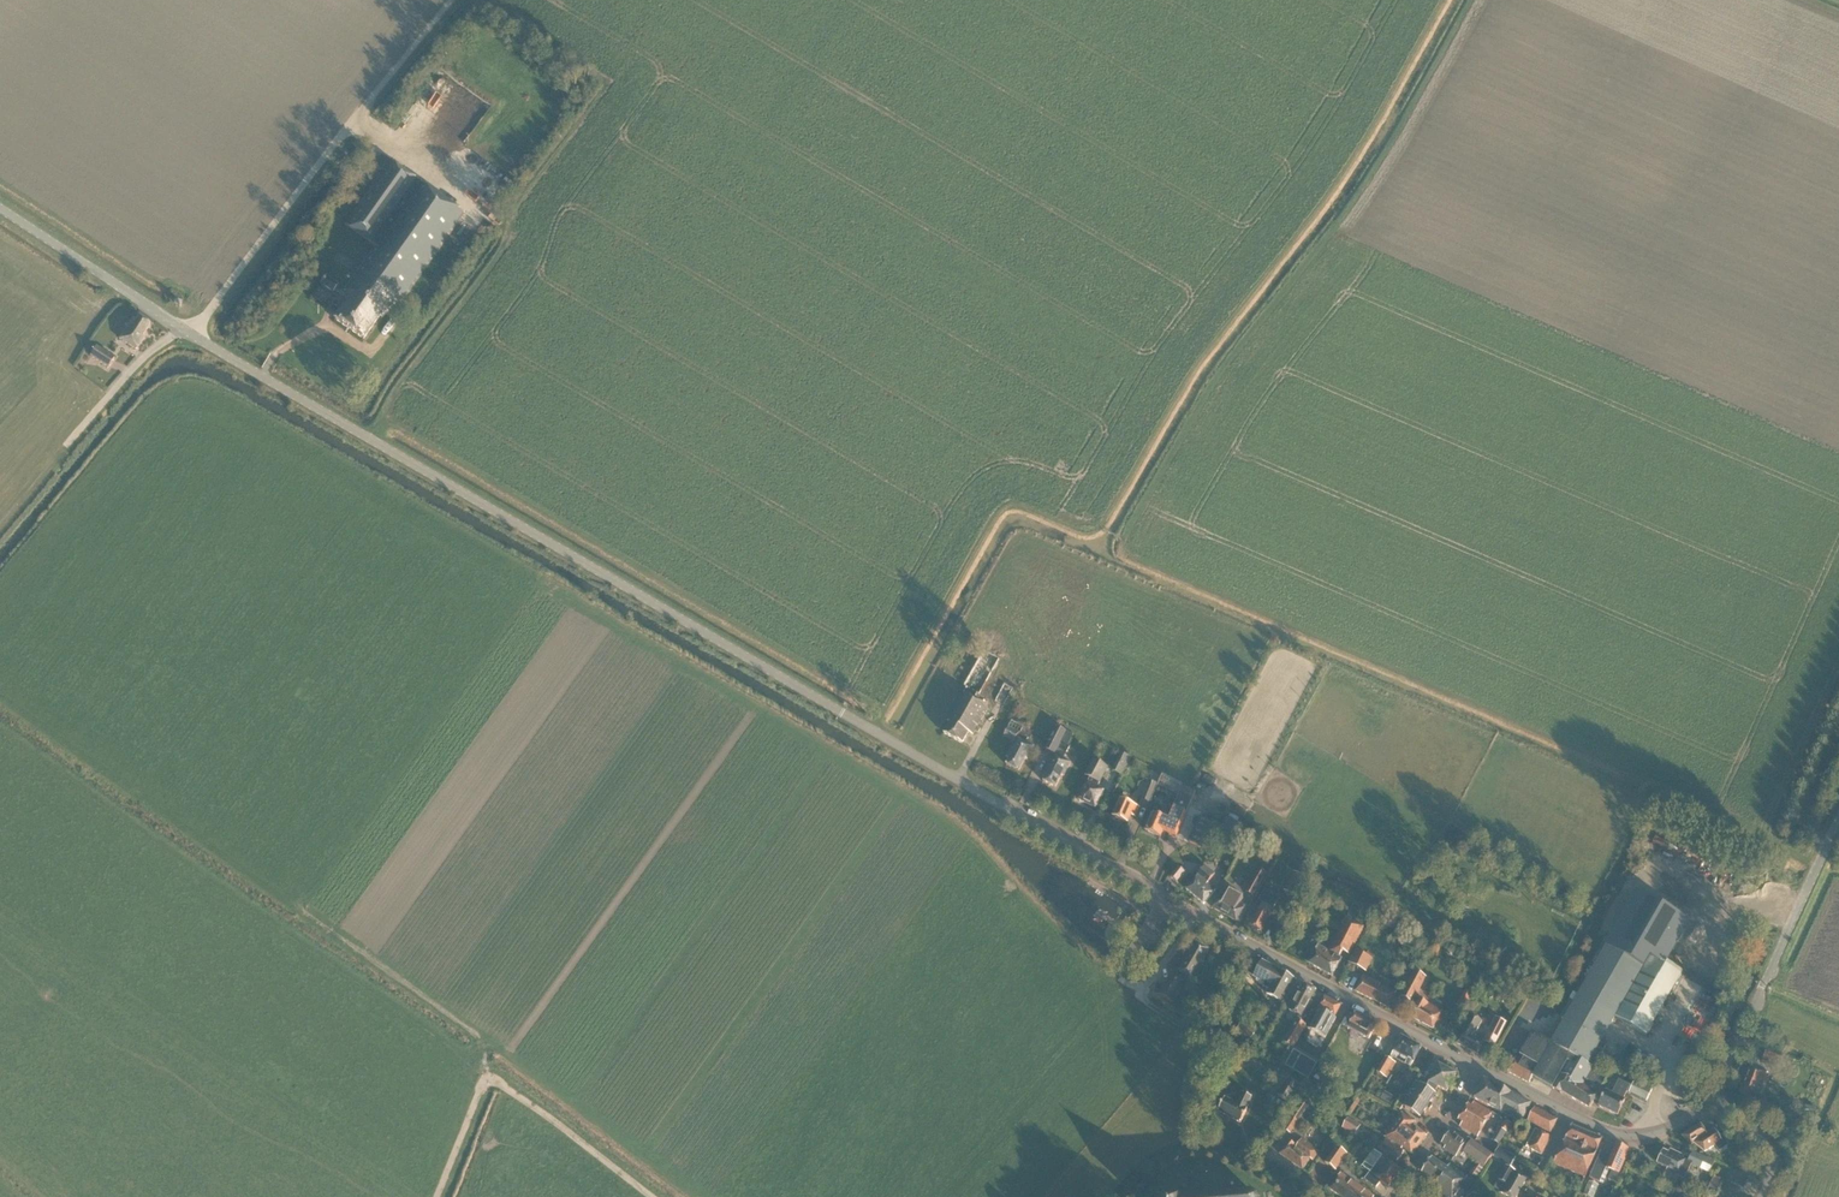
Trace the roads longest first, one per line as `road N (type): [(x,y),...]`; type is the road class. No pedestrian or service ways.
road 1 (tertiary): [(1478,1069),(1197,916),(1162,910),(1137,879),(180,329),(0,212)]
road 2 (tertiary): [(1716,1101),(1838,819)]
road 3 (tertiary): [(1716,1101),(1644,1139),(1565,1114)]
road 4 (residential): [(1392,1196),(1478,1069)]
road 5 (tertiary): [(1761,1196),(1766,1140),(1716,1101)]

